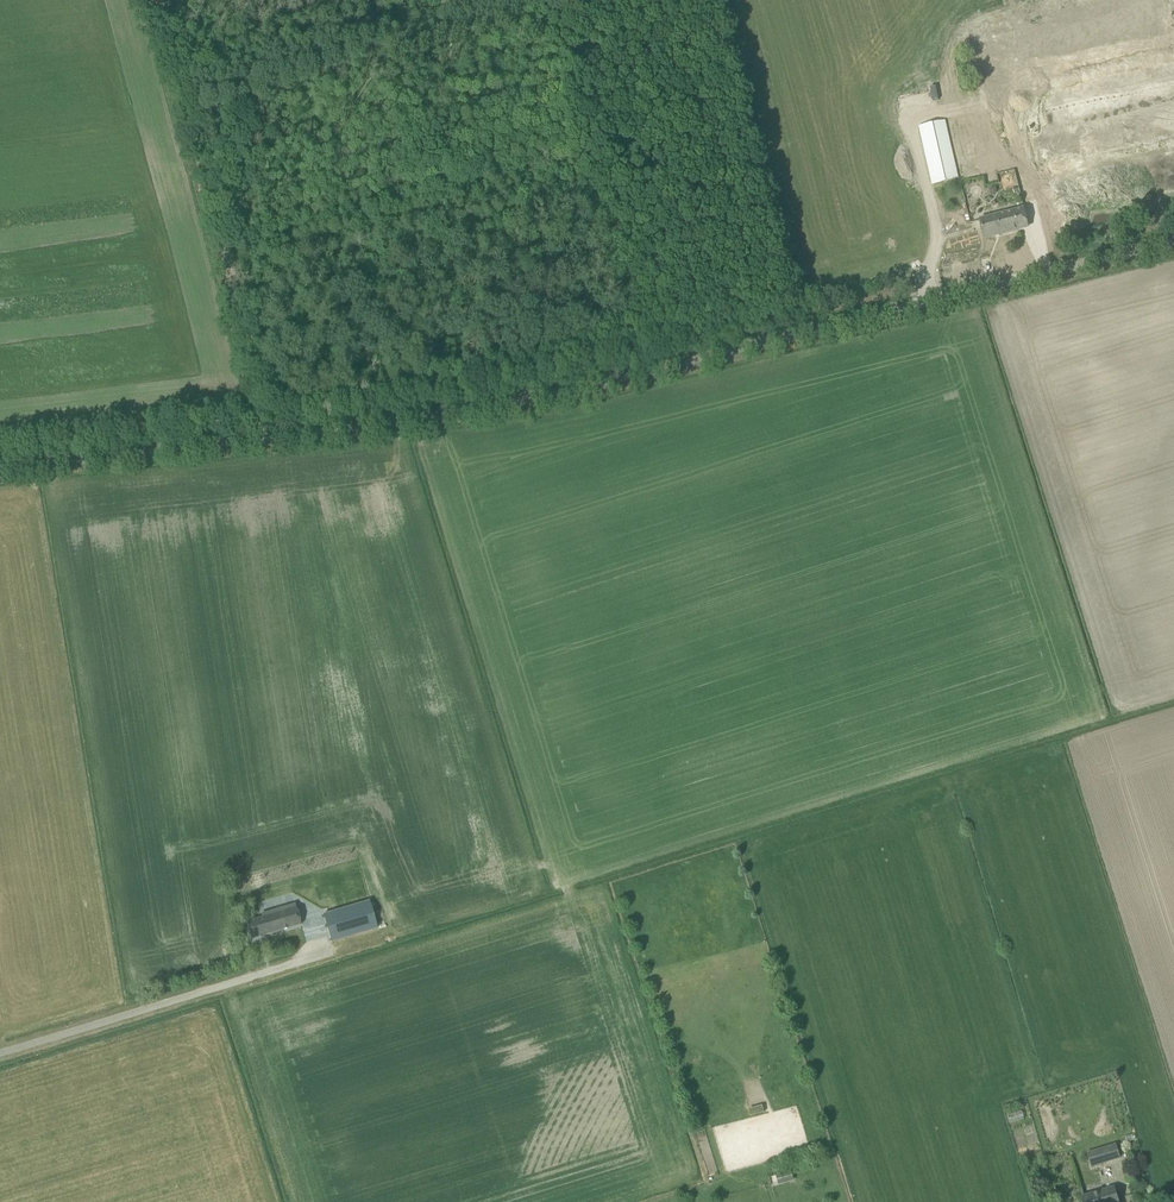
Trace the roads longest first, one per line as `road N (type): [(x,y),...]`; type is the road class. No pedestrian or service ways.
road 1 (unclassified): [(0,470),(501,410),(1173,246)]
road 2 (track): [(163,0),(269,436)]
road 3 (unclassified): [(0,1052),(249,979)]

